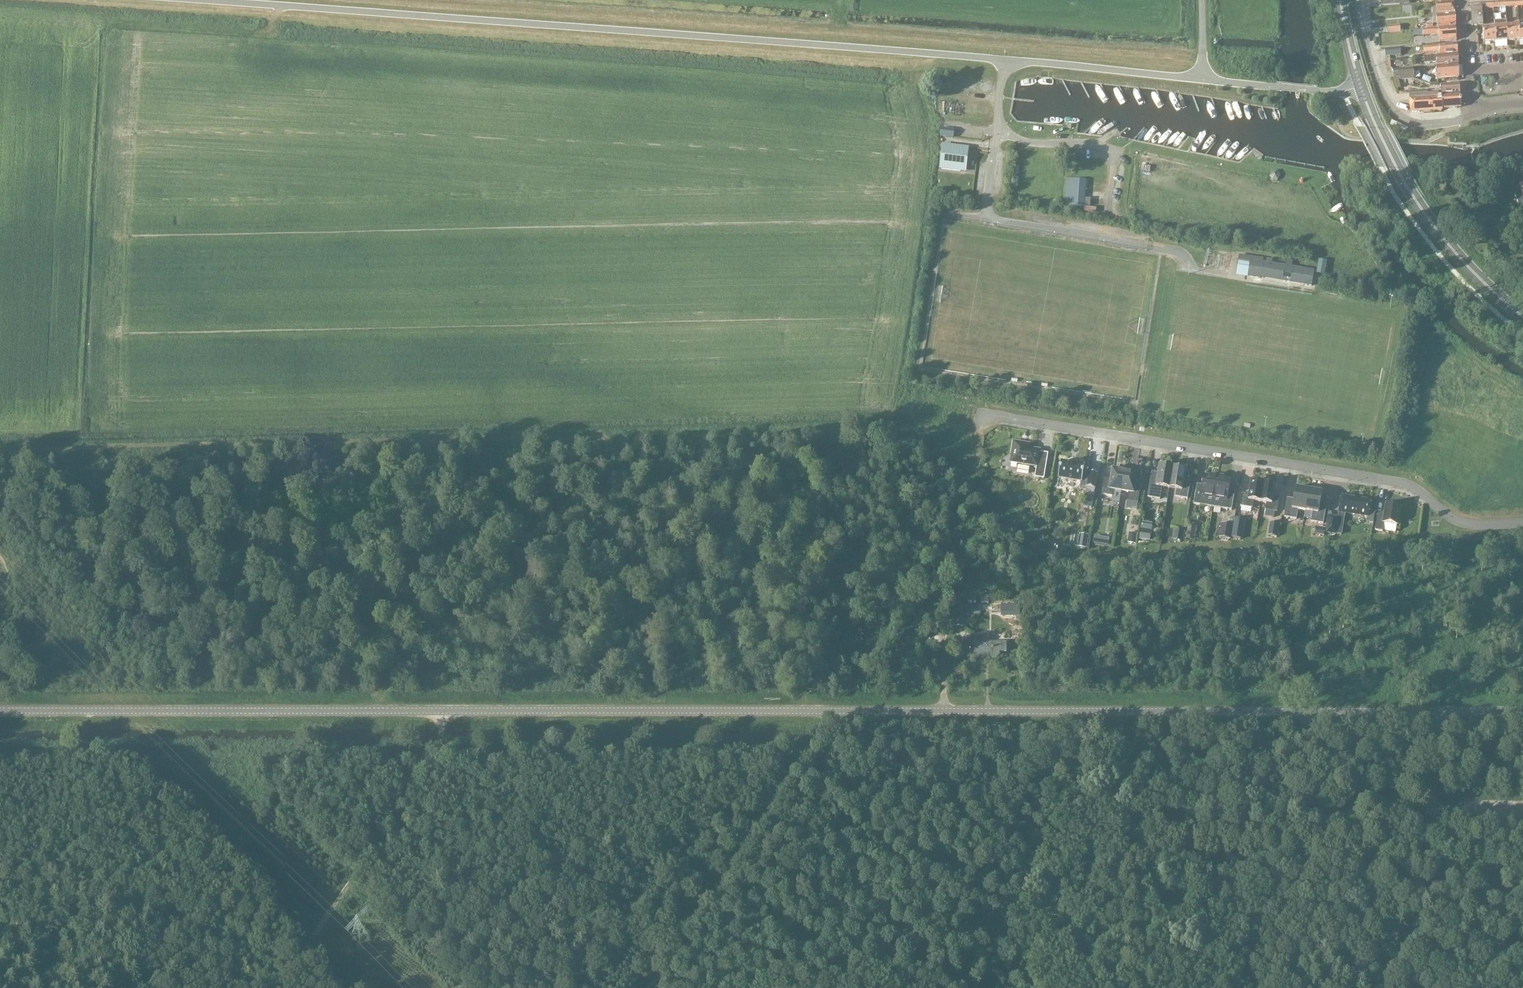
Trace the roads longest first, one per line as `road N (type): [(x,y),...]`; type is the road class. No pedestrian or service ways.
road 1 (tertiary): [(1522,712),(0,712)]
road 2 (unclassified): [(1200,80),(198,0)]
road 3 (track): [(0,450),(857,428),(915,434)]
road 4 (track): [(725,757),(669,748),(385,759),(0,757)]
road 5 (track): [(0,892),(680,941)]
road 6 (residential): [(983,418),(1399,482),(1459,522),(1522,523)]
road 7 (track): [(815,744),(530,798),(415,851),(367,857)]
road 8 (track): [(1097,758),(1522,765)]
road 9 (track): [(452,987),(527,960),(547,943),(560,907),(624,843),(703,818),(779,750)]
road 10 (track): [(611,435),(607,455),(394,675),(380,711)]
road 11 (track): [(1135,987),(1128,877),(1154,851),(1370,850)]
road 12 (track): [(815,744),(825,737),(883,779),(934,794),(969,778),(1059,757),(1097,758)]
road 13 (track): [(648,987),(815,744)]
road 14 (primary): [(1522,317),(1433,225),(1361,86)]
road 15 (residential): [(1477,111),(1429,124),(1398,114),(1375,76),(1357,0)]
road 16 (track): [(1284,987),(1285,973),(1326,941),(1331,873),(1353,849)]
road 17 (track): [(367,857),(431,762),(441,711)]
road 18 (track): [(274,987),(367,857)]
road 19 (track): [(1370,850),(1522,855)]
road 20 (track): [(1379,987),(1370,850)]

